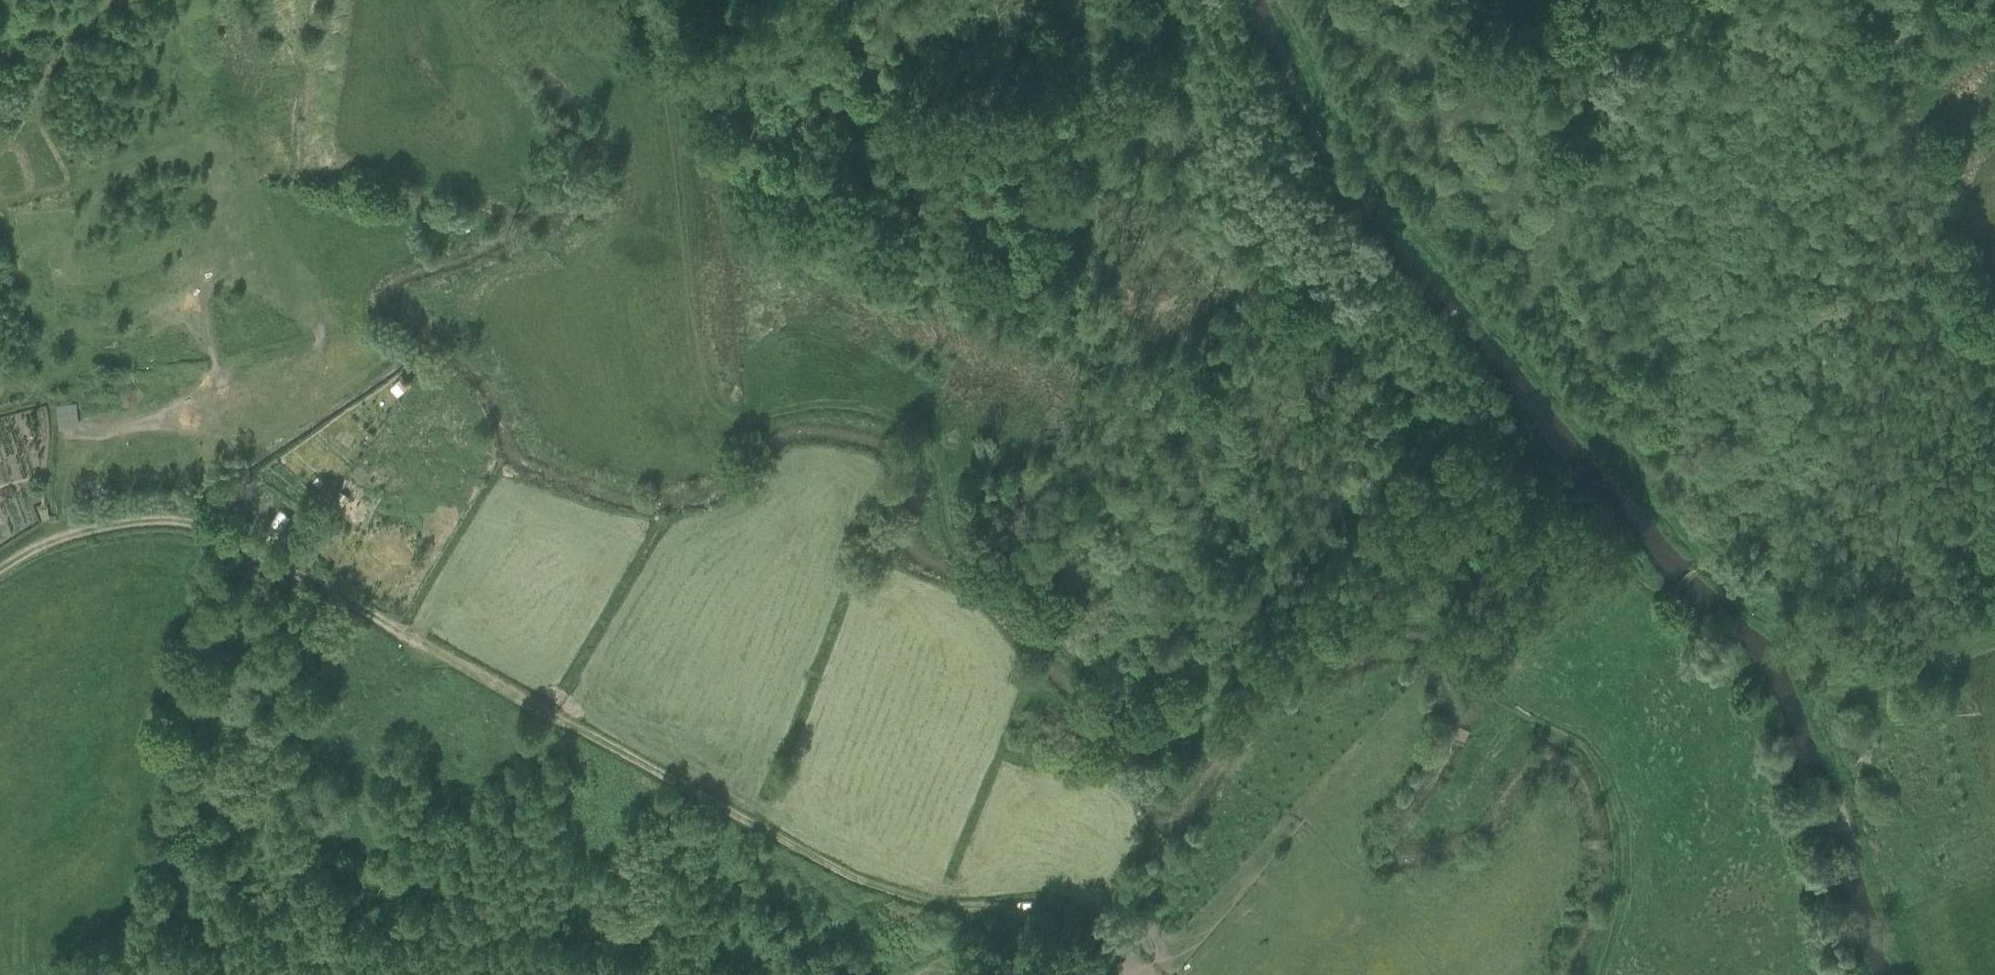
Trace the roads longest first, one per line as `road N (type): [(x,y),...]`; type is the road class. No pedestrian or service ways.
road 1 (track): [(1478,681),(1436,627),(1415,616),(1265,669),(1207,727),(1179,743),(1149,738),(1013,590),(960,553),(935,446),(903,417),(816,406),(741,417),(714,406),(699,379),(654,0)]
road 2 (track): [(1702,563),(1432,256),(1355,153),(1281,0)]
road 3 (track): [(1697,568),(1667,594),(1652,596),(1618,556),(1478,681),(1491,701),(1592,764),(1610,800),(1619,854),(1590,974)]
road 4 (track): [(1697,568),(1702,563),(1777,633),(1821,693),(1994,634)]

